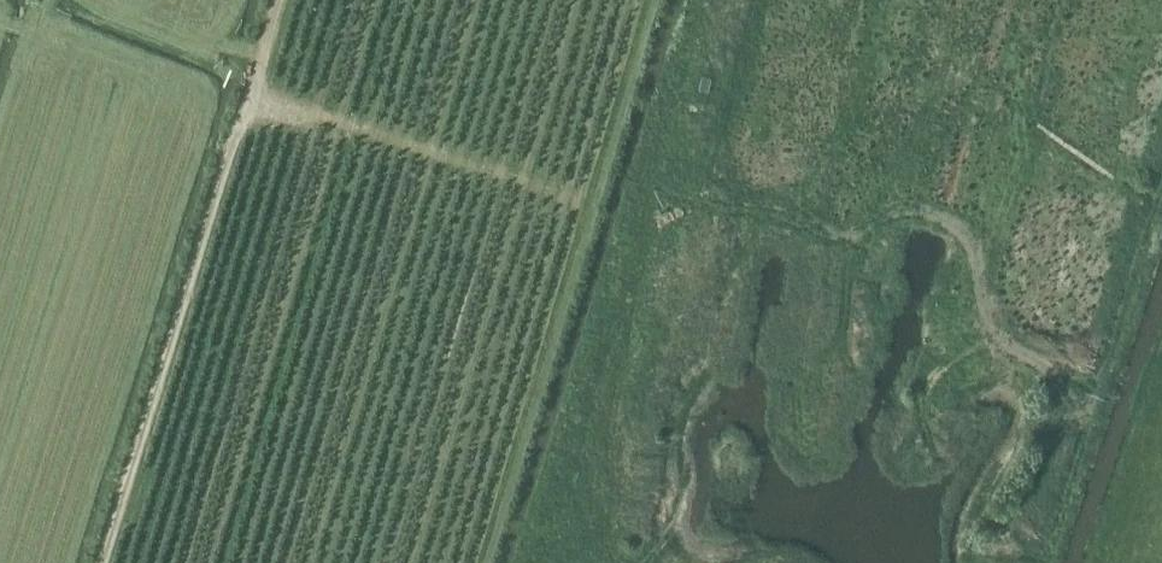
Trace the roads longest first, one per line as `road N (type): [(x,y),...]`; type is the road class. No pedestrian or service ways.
road 1 (track): [(98,562),(240,121),(253,58)]
road 2 (track): [(978,242),(999,331),(1078,368),(1106,361),(1039,562)]
road 3 (track): [(271,0),(253,58),(138,0)]
road 4 (track): [(1106,361),(1161,184)]

